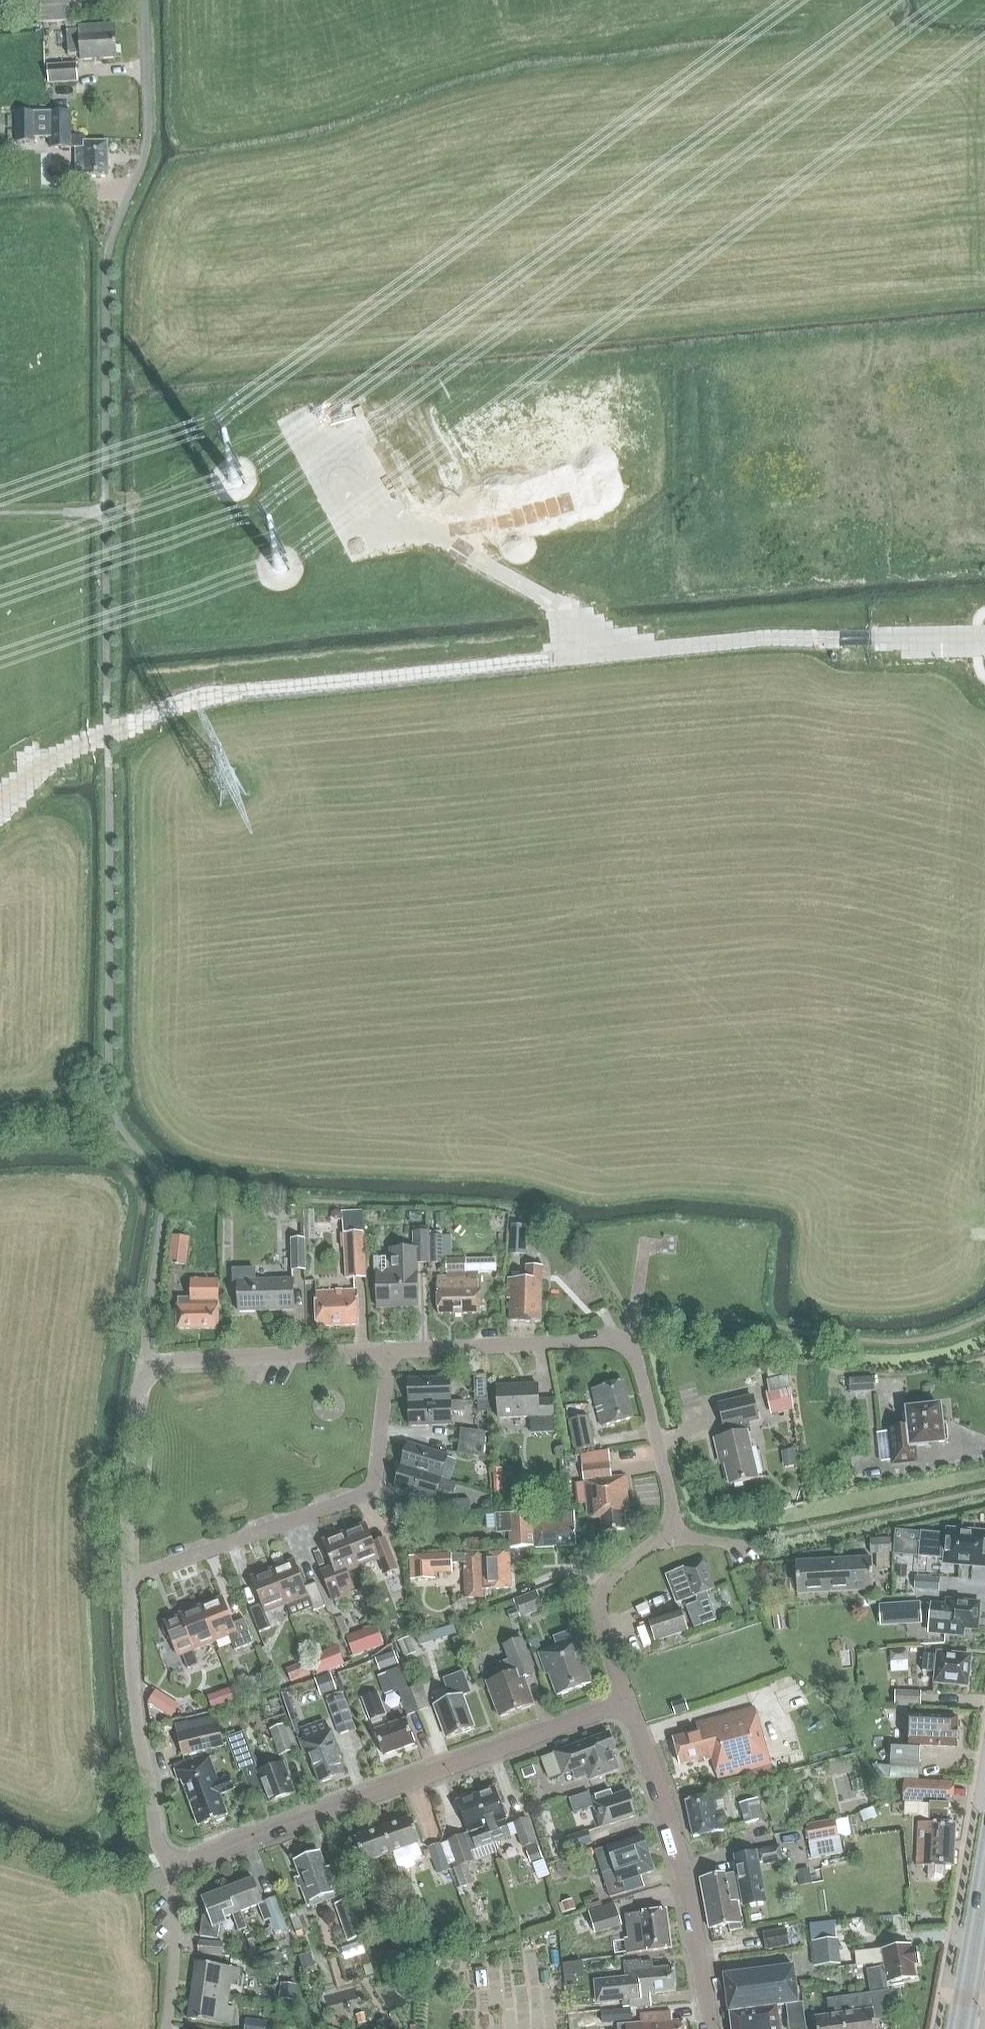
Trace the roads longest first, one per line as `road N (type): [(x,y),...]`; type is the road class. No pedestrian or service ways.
road 1 (residential): [(171,1867),(627,1700)]
road 2 (residential): [(671,1529),(673,1505),(639,1370),(619,1344),(389,1351)]
road 3 (residential): [(389,1351),(367,1492),(127,1580)]
road 4 (residential): [(711,2028),(682,1865),(627,1700)]
road 5 (residential): [(105,293),(111,238),(147,135),(142,0)]
road 6 (residential): [(127,1580),(138,1731),(159,1845),(171,1867)]
road 7 (residential): [(151,1364),(144,1344),(162,1193),(124,1133)]
road 8 (residential): [(389,1351),(151,1364)]
road 9 (residential): [(151,1364),(134,1413),(127,1580)]
road 10 (residential): [(627,1700),(599,1593),(671,1529)]
road 11 (residential): [(171,1867),(175,1944),(165,2028)]
road 12 (primary): [(960,2028),(984,1884)]

